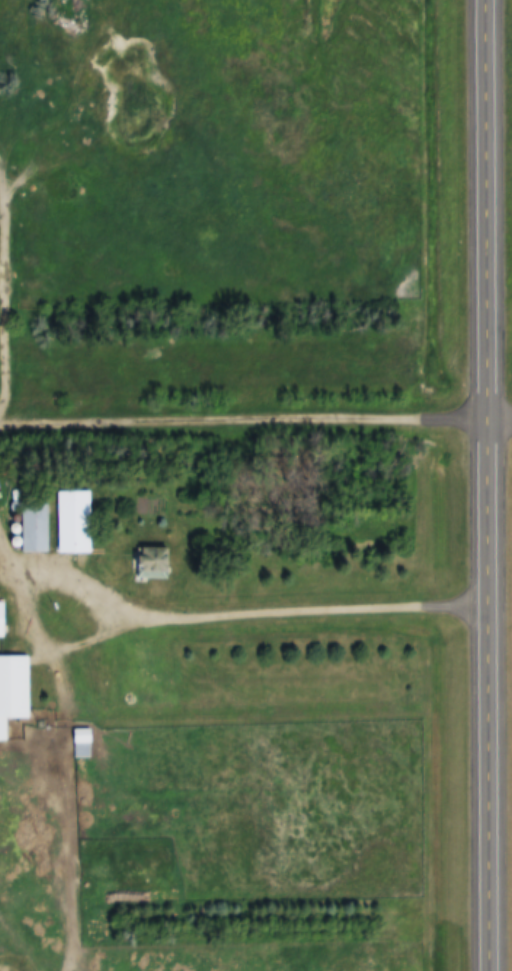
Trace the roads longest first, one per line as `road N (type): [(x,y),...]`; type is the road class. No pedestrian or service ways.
road 1 (primary): [(504,970),(500,0)]
road 2 (track): [(0,411),(10,393),(13,312),(13,243),(0,171)]

